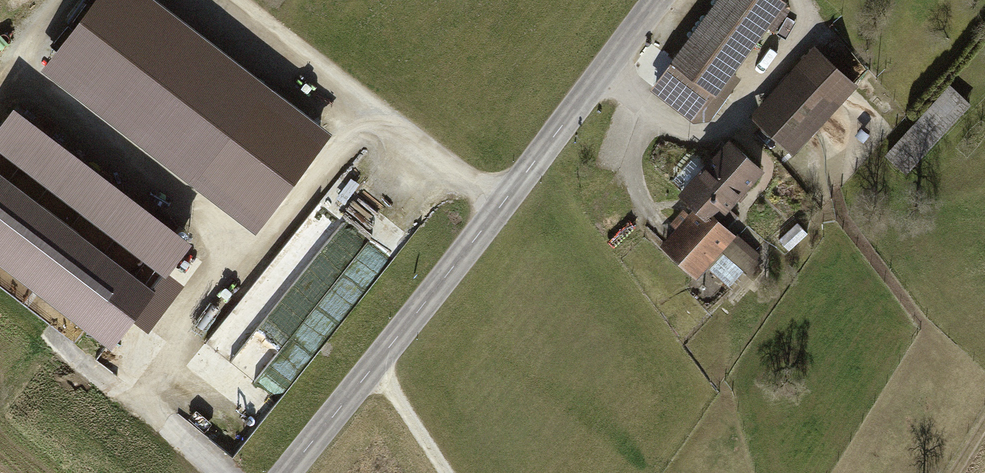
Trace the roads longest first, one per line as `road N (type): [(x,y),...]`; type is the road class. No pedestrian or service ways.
road 1 (tertiary): [(663,0),(290,472)]
road 2 (track): [(510,198),(247,0)]
road 3 (track): [(445,472),(377,368)]

